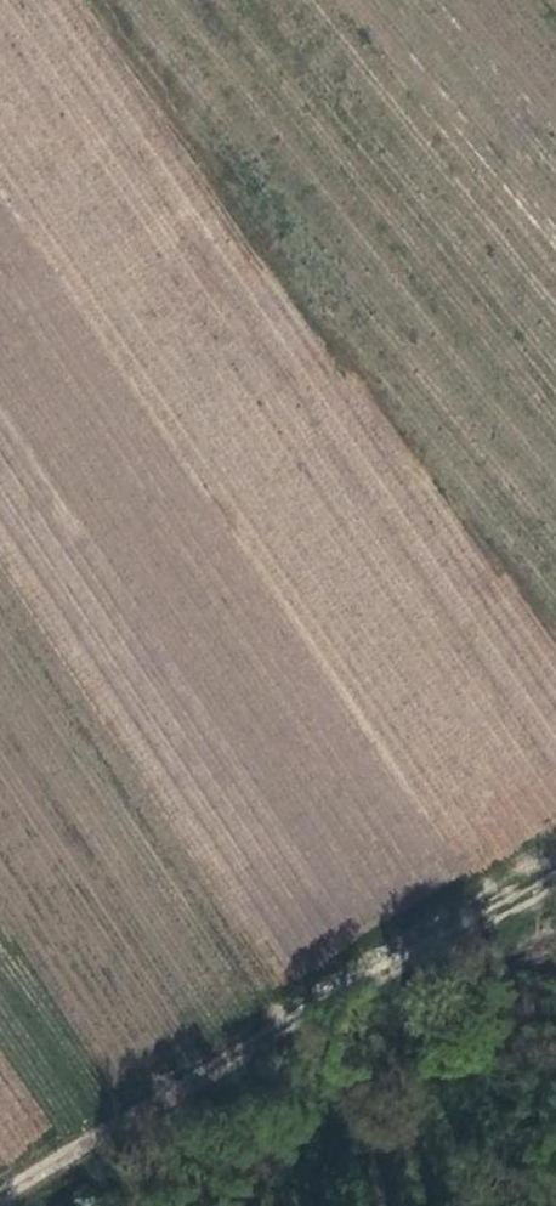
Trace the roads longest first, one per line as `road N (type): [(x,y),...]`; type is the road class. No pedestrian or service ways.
road 1 (track): [(0,1197),(261,1039),(542,888)]
road 2 (track): [(555,1054),(497,1138),(400,1205)]

